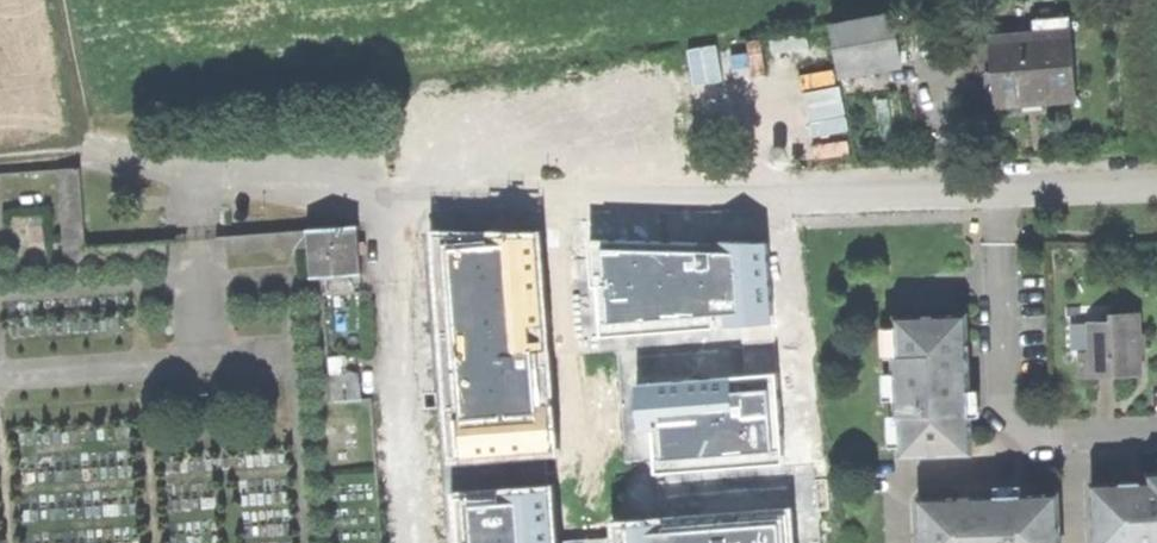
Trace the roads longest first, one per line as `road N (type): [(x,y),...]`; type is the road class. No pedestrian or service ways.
road 1 (residential): [(998,189),(393,200)]
road 2 (residential): [(998,189),(1009,414),(1049,435),(1156,431)]
road 3 (residential): [(393,411),(393,200)]
road 4 (residential): [(1156,182),(998,189)]

